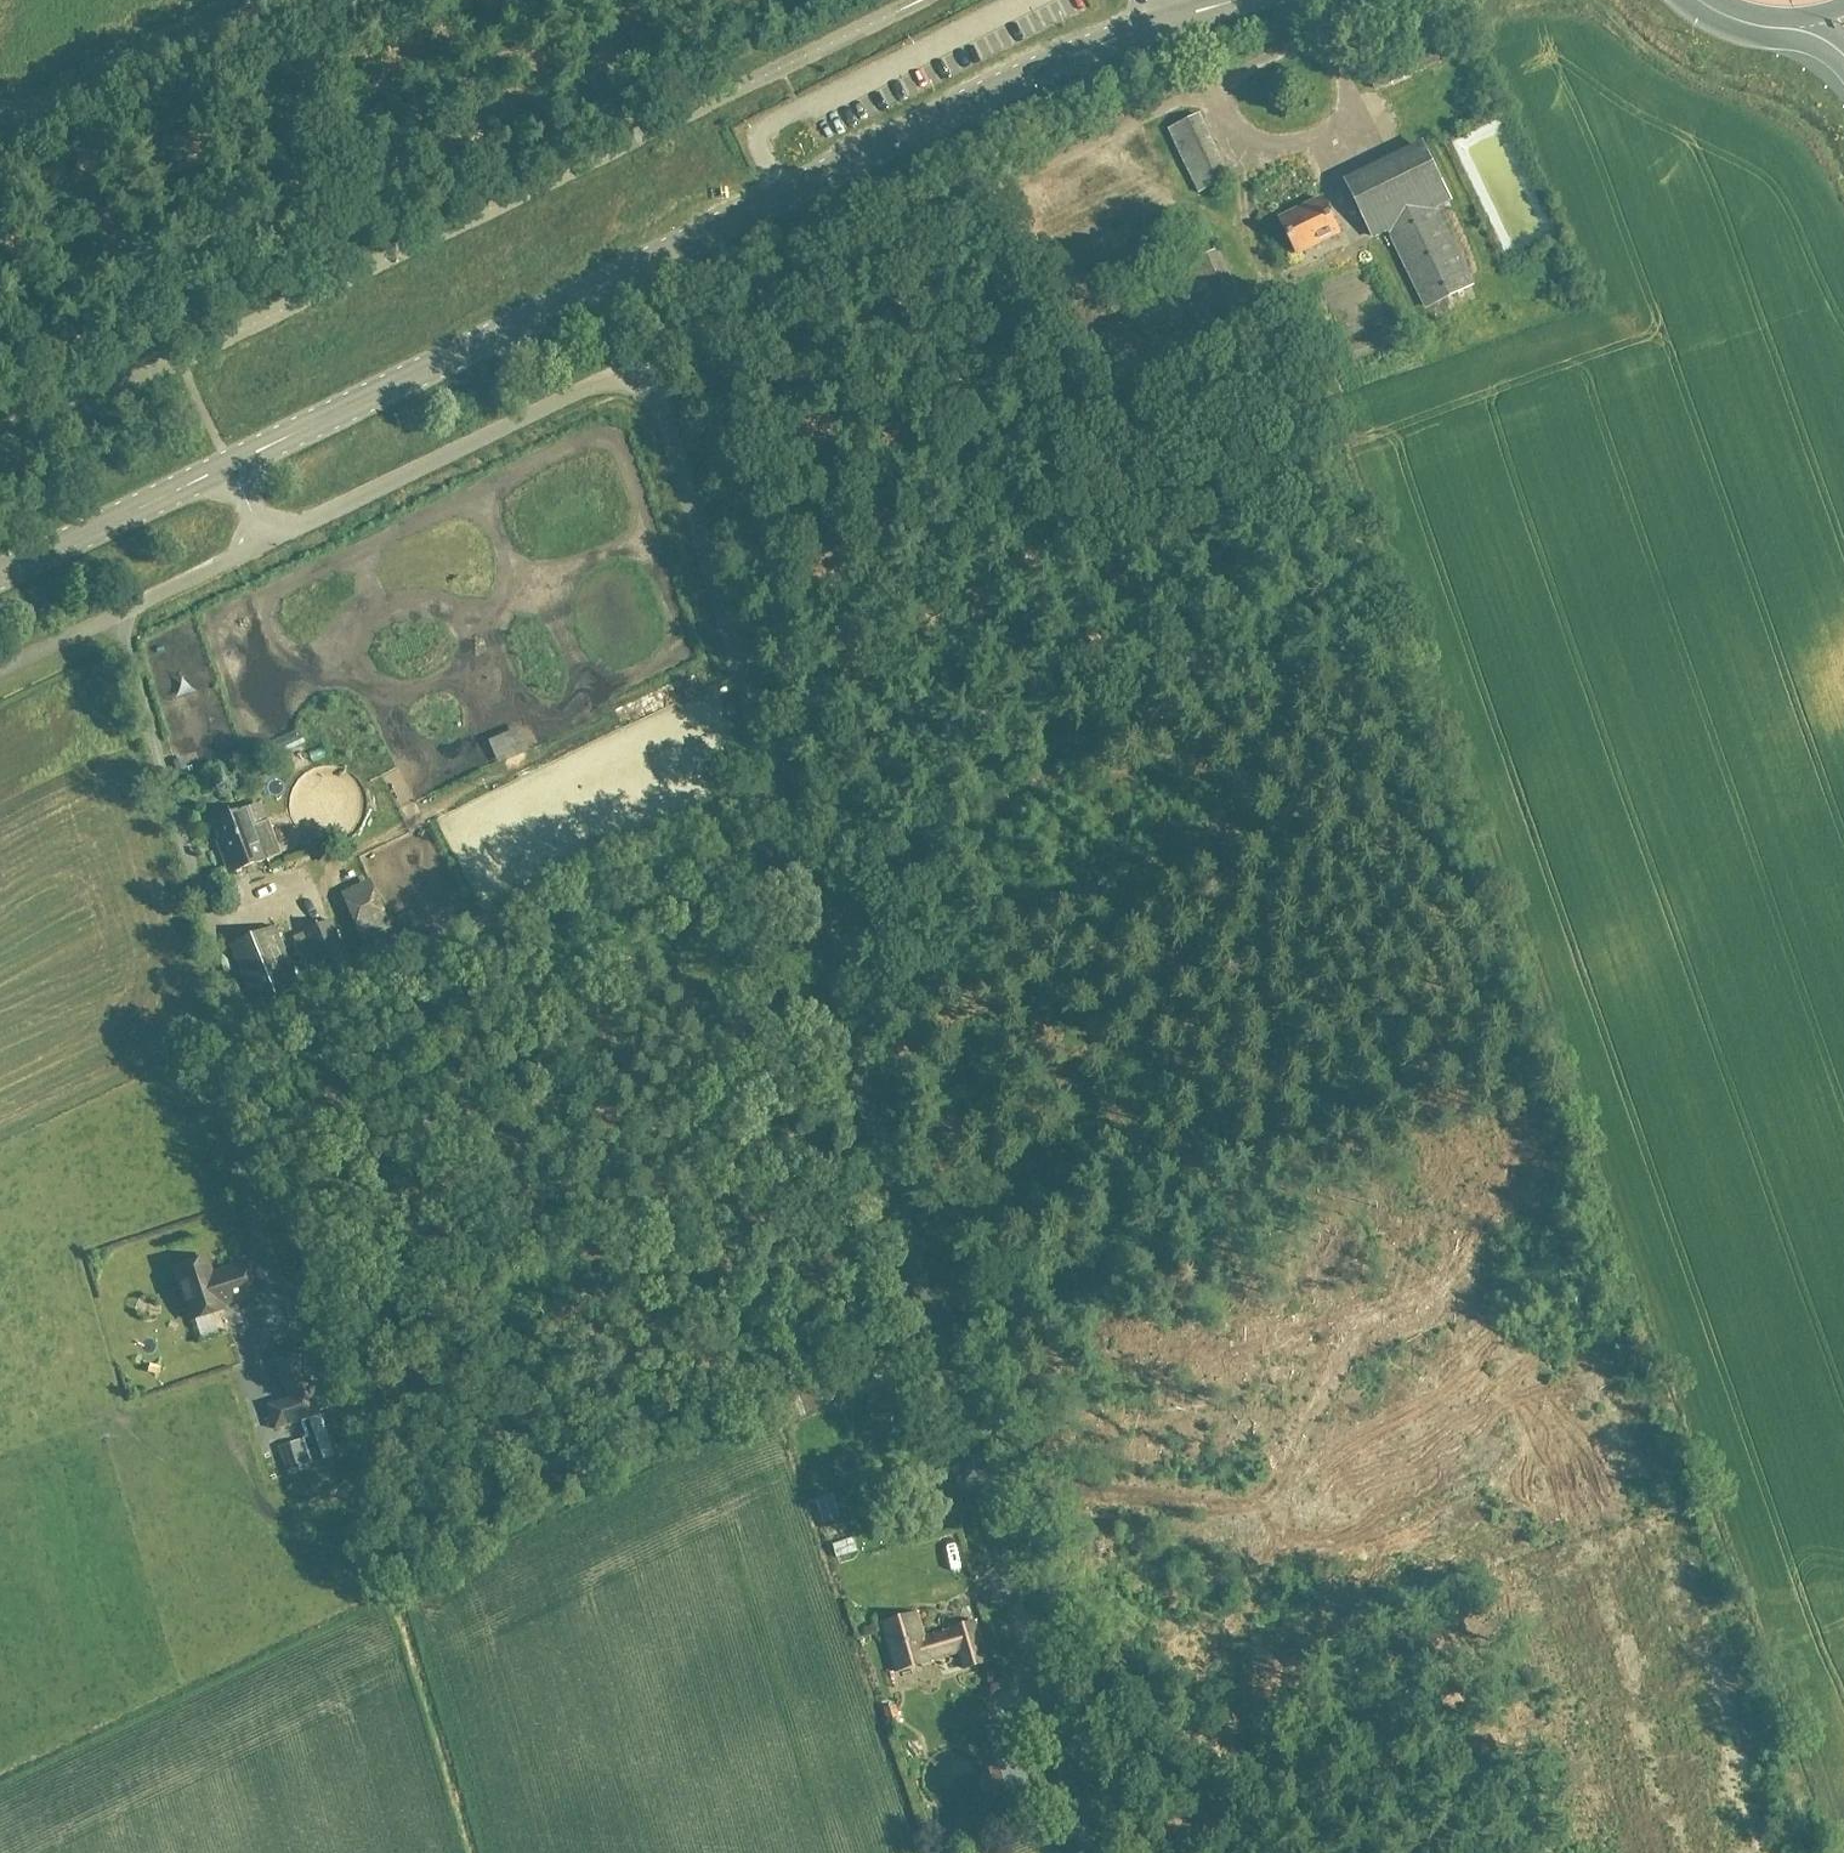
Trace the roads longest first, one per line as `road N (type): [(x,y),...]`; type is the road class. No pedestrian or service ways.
road 1 (unclassified): [(1089,1852),(735,644),(644,361),(269,540),(231,467)]
road 2 (tertiary): [(231,467),(1063,60),(1155,26)]
road 3 (track): [(0,128),(262,0)]
road 4 (tertiary): [(0,579),(231,467)]

